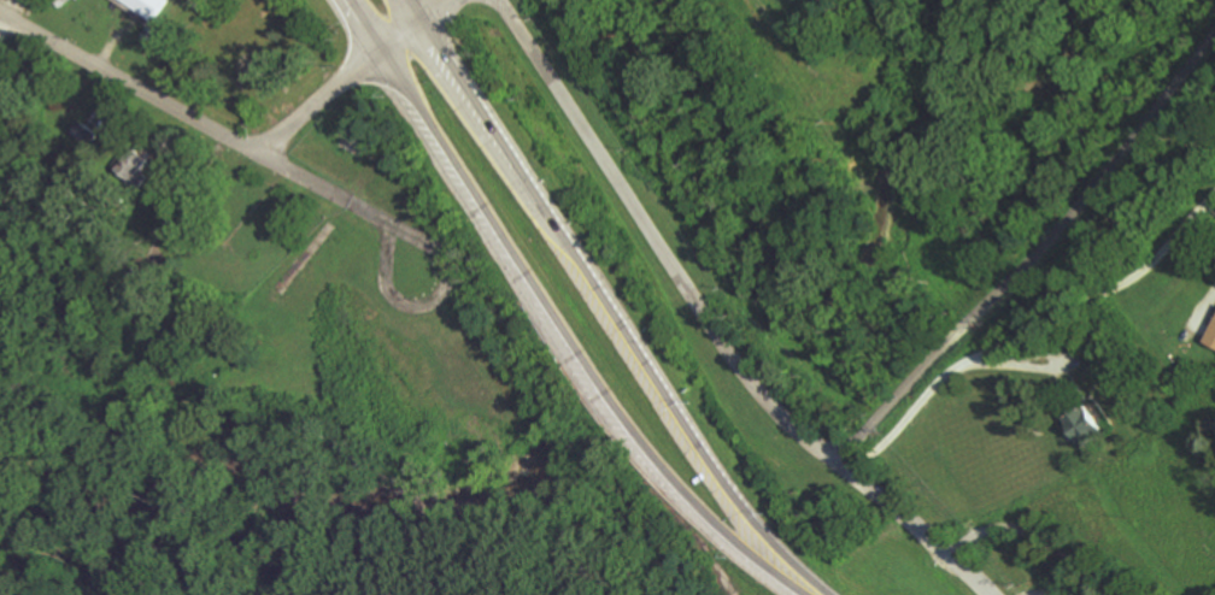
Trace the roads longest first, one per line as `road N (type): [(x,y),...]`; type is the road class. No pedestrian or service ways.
road 1 (residential): [(498,0),(767,395),(984,594)]
road 2 (trunk): [(381,57),(662,463),(732,540),(798,594)]
road 3 (residential): [(839,463),(1037,257),(1214,31)]
road 4 (trunk): [(815,594),(764,543),(544,212)]
road 5 (residential): [(0,14),(387,223)]
road 6 (residential): [(852,475),(937,387),(982,353),(1132,276)]
road 7 (residential): [(387,223),(392,289),(404,306),(433,316),(453,294),(446,265),(387,223)]
road 8 (residential): [(257,152),(454,0)]
road 9 (trunk): [(544,212),(419,26)]

